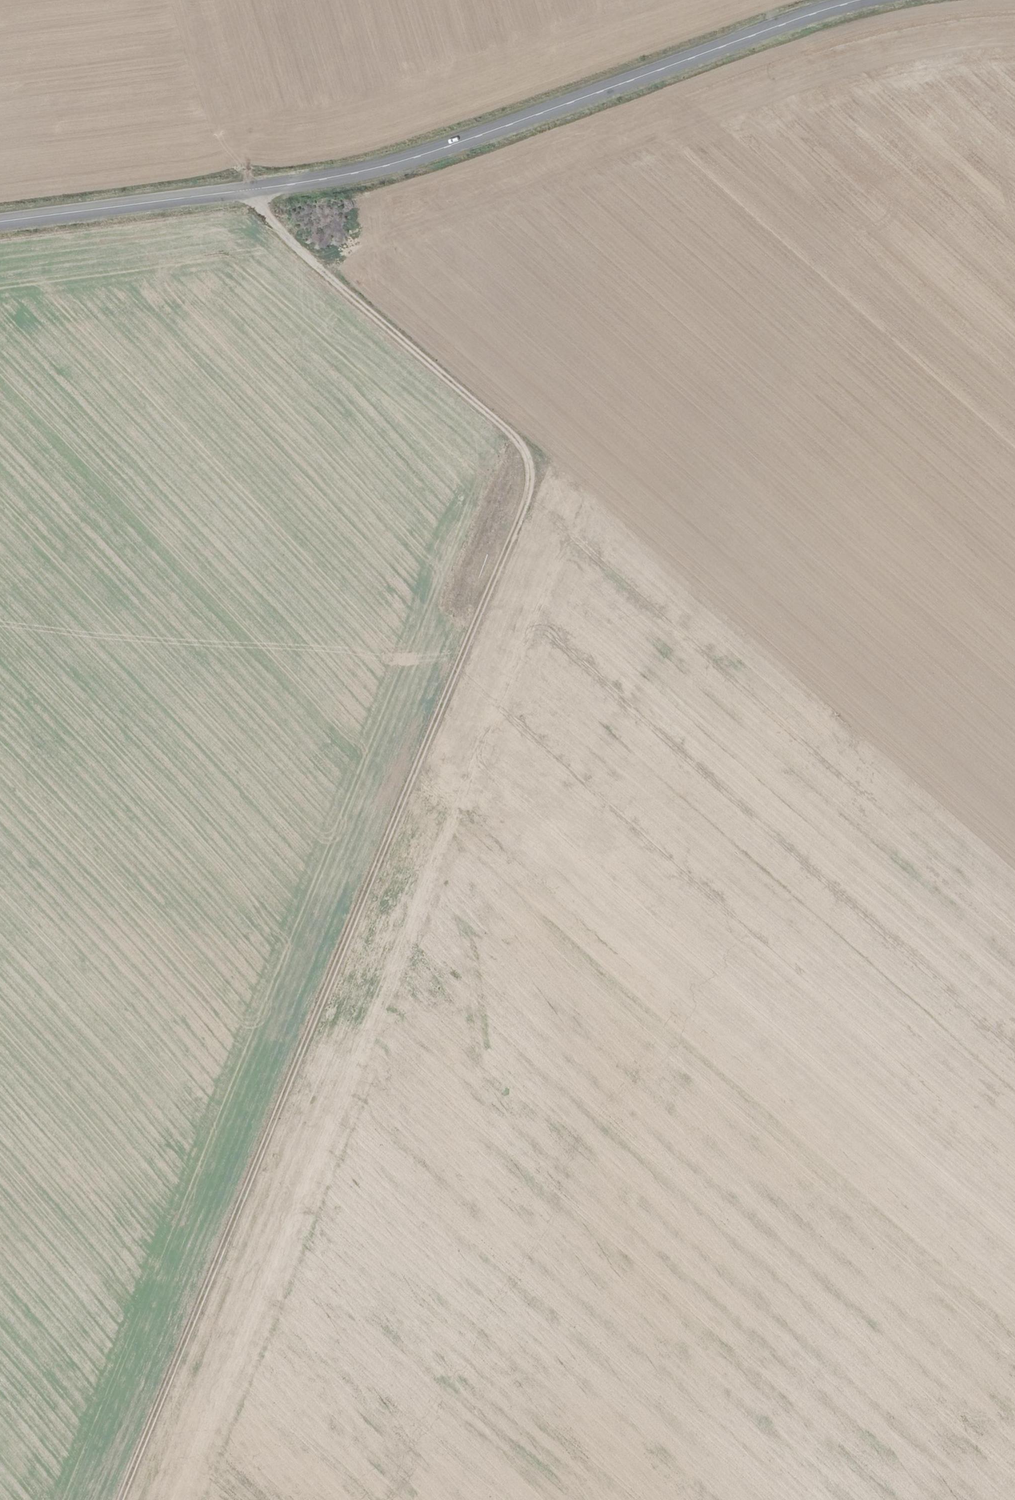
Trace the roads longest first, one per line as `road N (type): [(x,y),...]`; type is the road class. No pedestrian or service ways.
road 1 (track): [(255,191),(280,230),(521,443),(534,471),(528,506),(123,1499)]
road 2 (secondary): [(866,0),(410,162),(0,225)]

